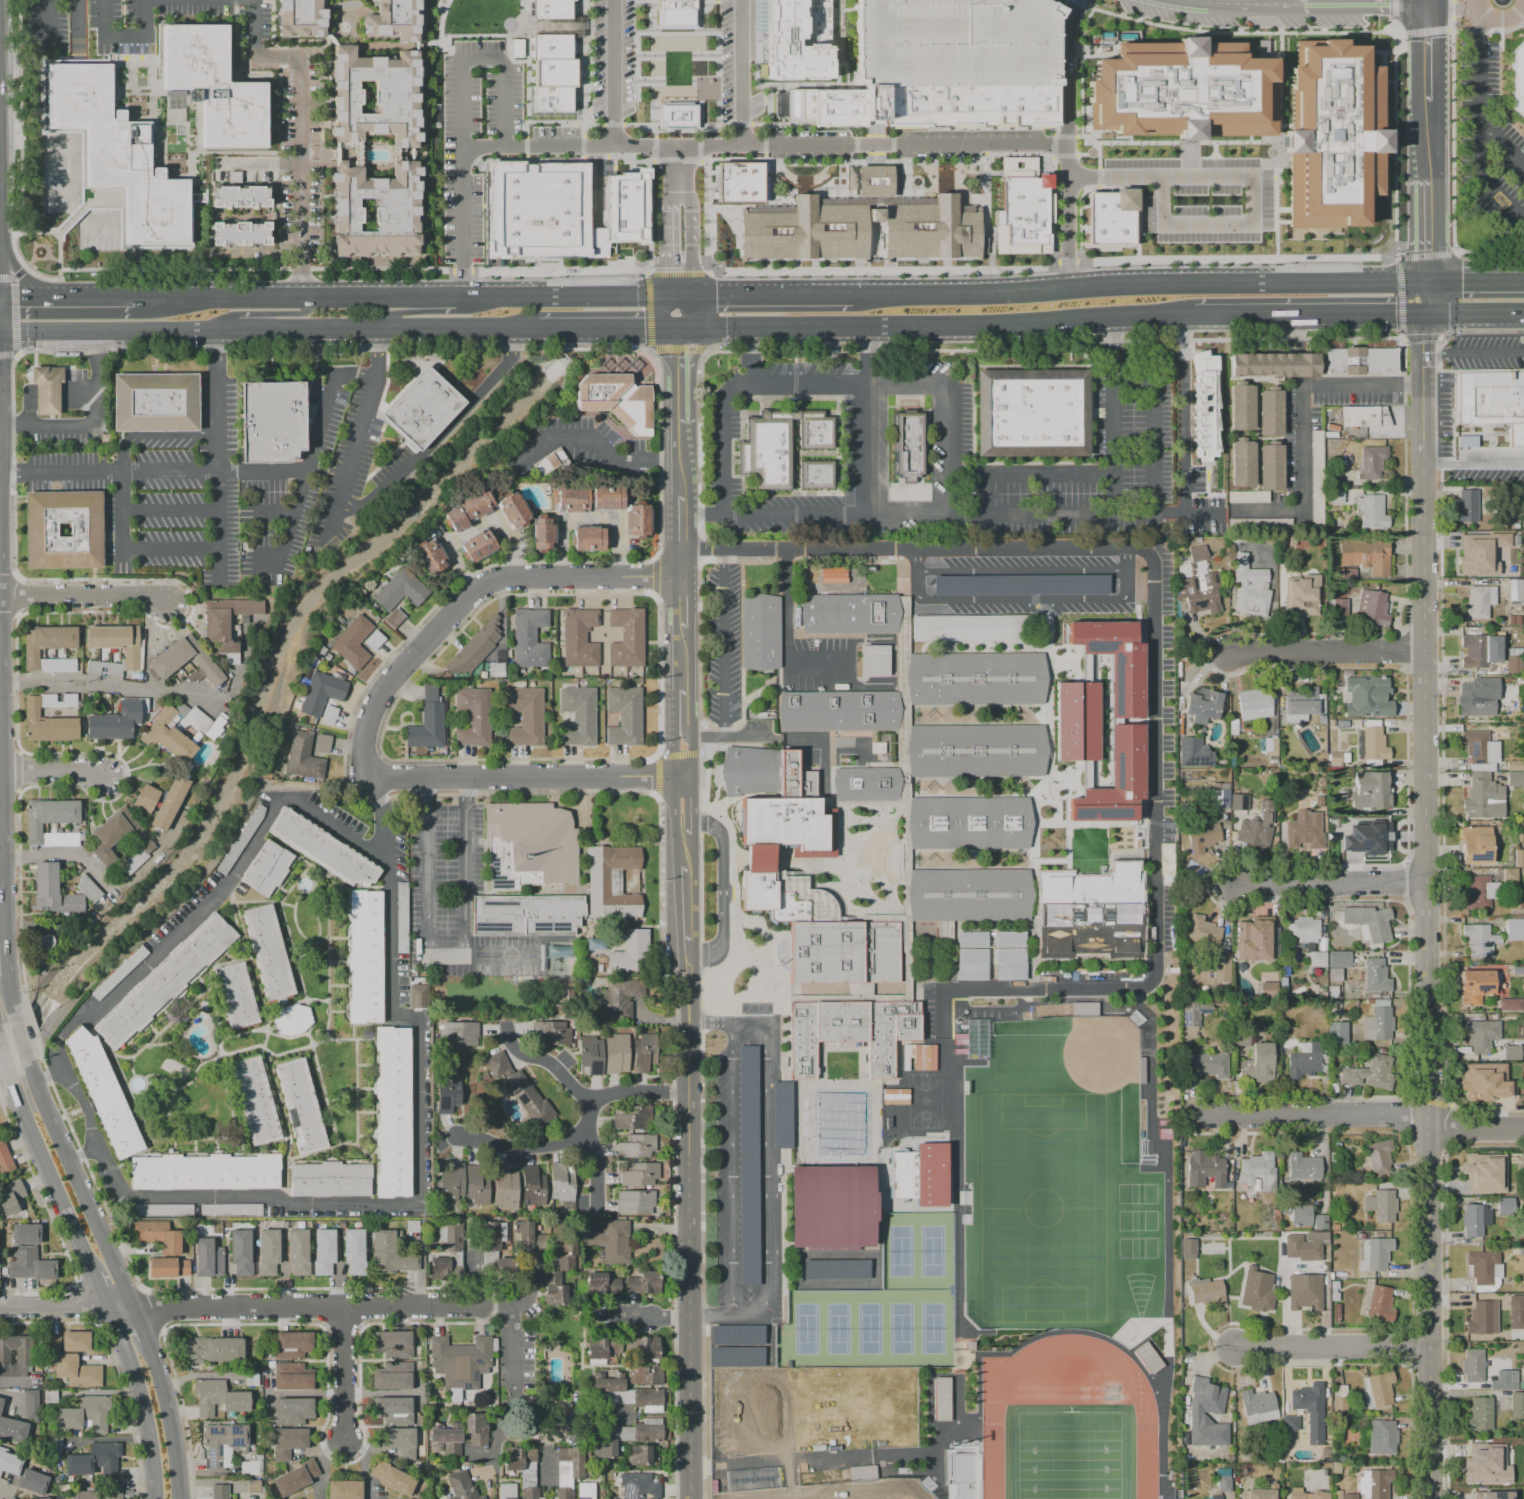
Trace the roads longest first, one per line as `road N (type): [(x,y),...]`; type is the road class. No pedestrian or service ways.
road 1 (tertiary): [(1424,353),(1429,1498)]
road 2 (tertiary): [(686,946),(692,1498)]
road 3 (primary): [(0,331),(537,326)]
road 4 (primary): [(1365,282),(850,295)]
road 5 (primary): [(638,295),(131,296)]
road 6 (primary): [(750,326),(1194,314)]
road 7 (residential): [(680,577),(483,583),(378,700),(365,744),(367,779)]
road 8 (residential): [(481,1304),(134,1307)]
road 9 (residential): [(1523,1133),(1476,1134),(1423,1121),(1190,1118)]
road 10 (residential): [(691,779),(367,779)]
road 11 (secondary): [(134,1307),(46,1110),(25,1087)]
road 12 (secondary): [(0,884),(2,643)]
road 13 (secondary): [(25,1087),(27,1121),(95,1273)]
road 14 (secondary): [(110,1307),(148,1426),(156,1498)]
road 15 (residential): [(1424,653),(1227,653)]
road 16 (residential): [(1426,884),(1231,886)]
road 17 (residential): [(1426,1350),(1237,1350)]
road 18 (residential): [(169,598),(2,598)]
road 19 (secondary): [(179,1498),(169,1406),(146,1341)]
road 20 (residential): [(340,1306),(340,1442)]
road 21 (primary): [(850,295),(717,295)]
road 22 (primary): [(131,296),(0,297)]
road 23 (secondary): [(1176,0),(1303,6)]
road 24 (secondary): [(1303,6),(1425,5)]

